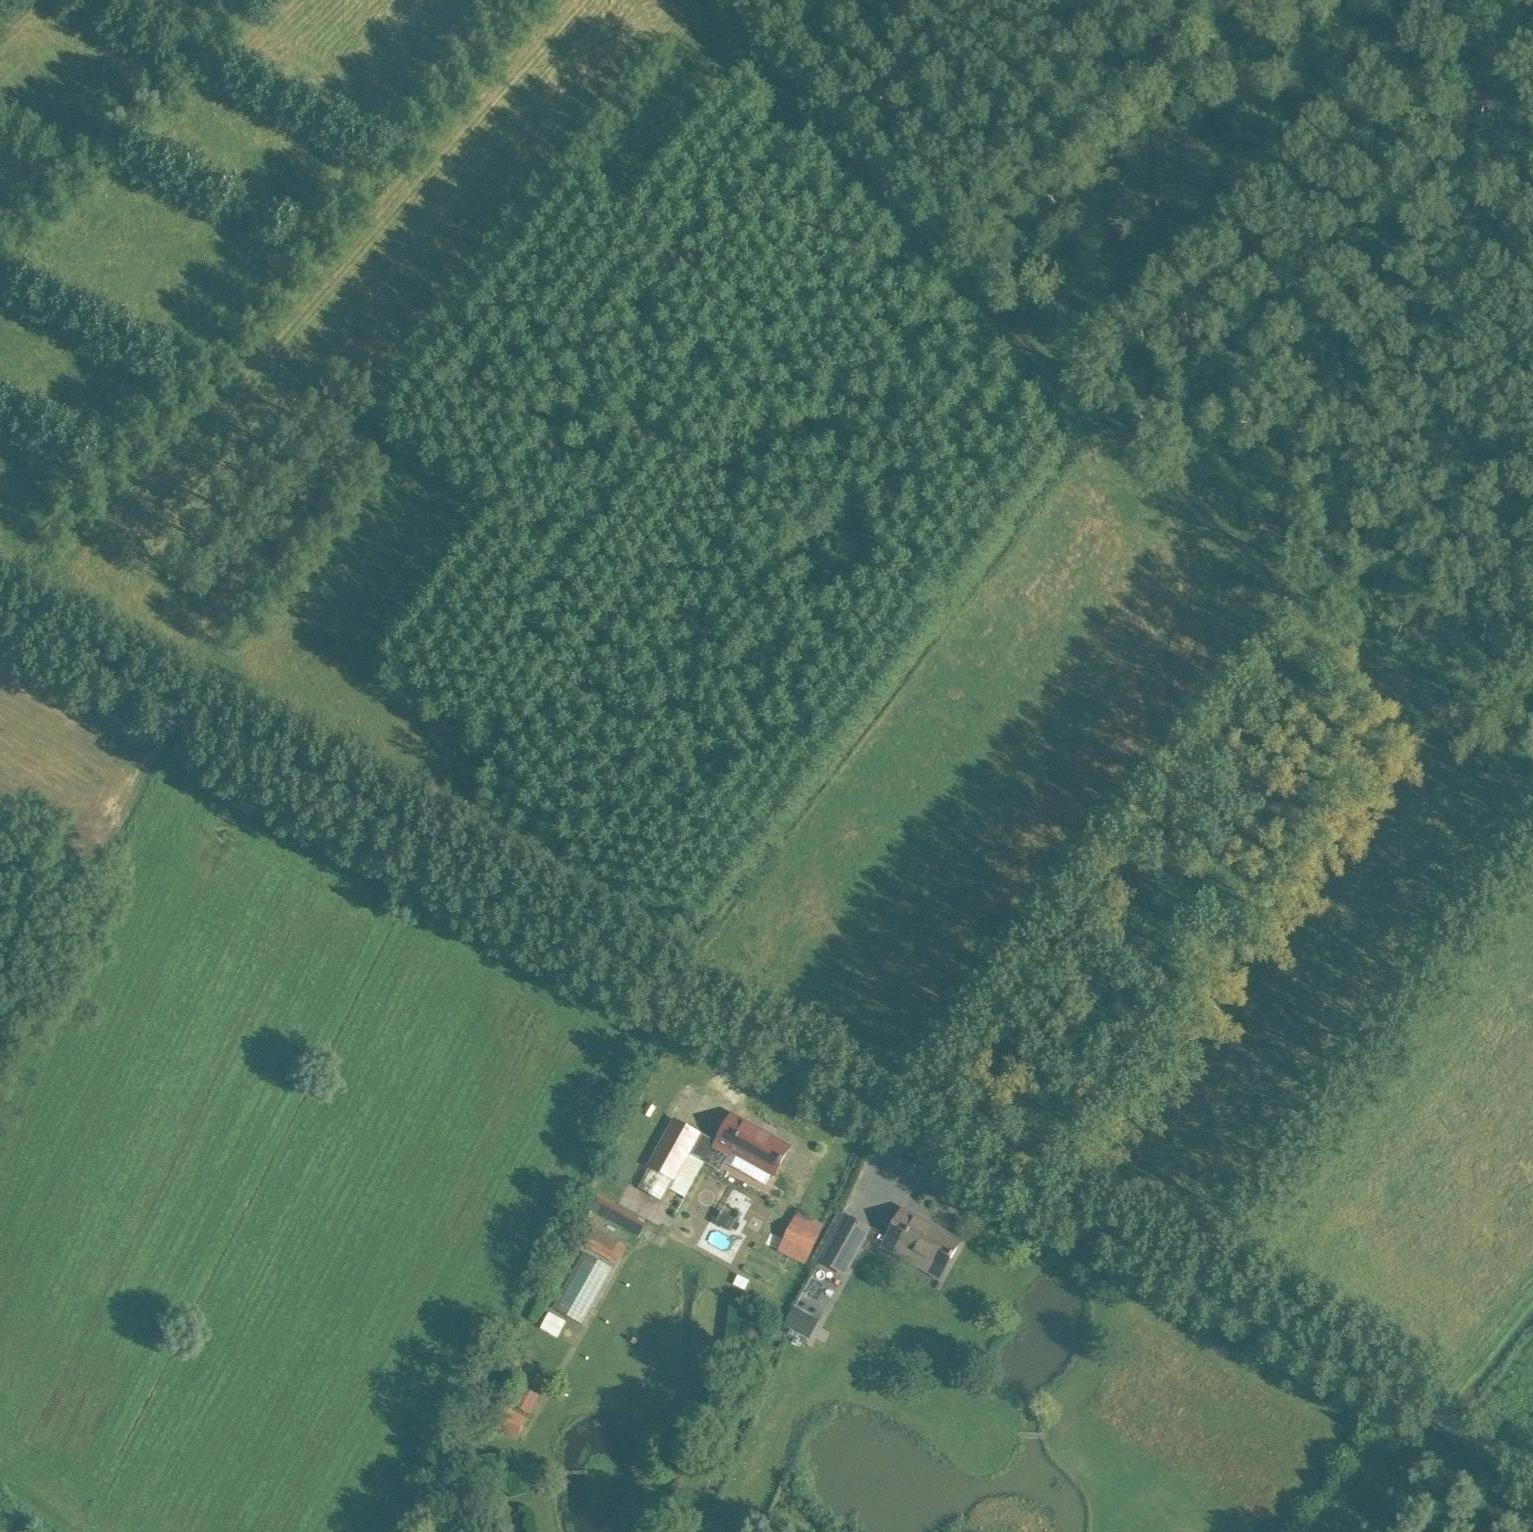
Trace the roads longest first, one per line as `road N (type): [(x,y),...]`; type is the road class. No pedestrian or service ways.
road 1 (unclassified): [(1532,1466),(0,618)]

